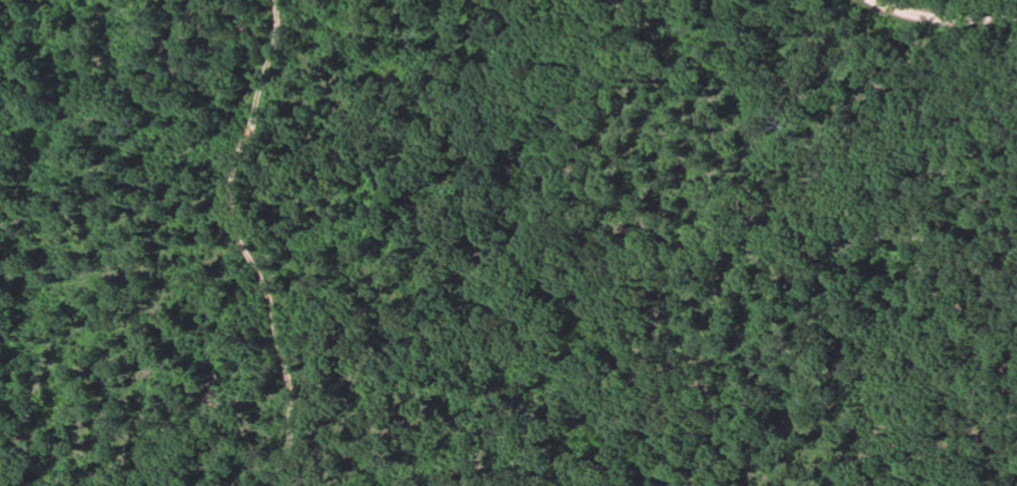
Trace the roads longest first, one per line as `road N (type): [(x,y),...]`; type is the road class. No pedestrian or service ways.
road 1 (residential): [(865,0),(915,25),(959,34),(1016,25)]

